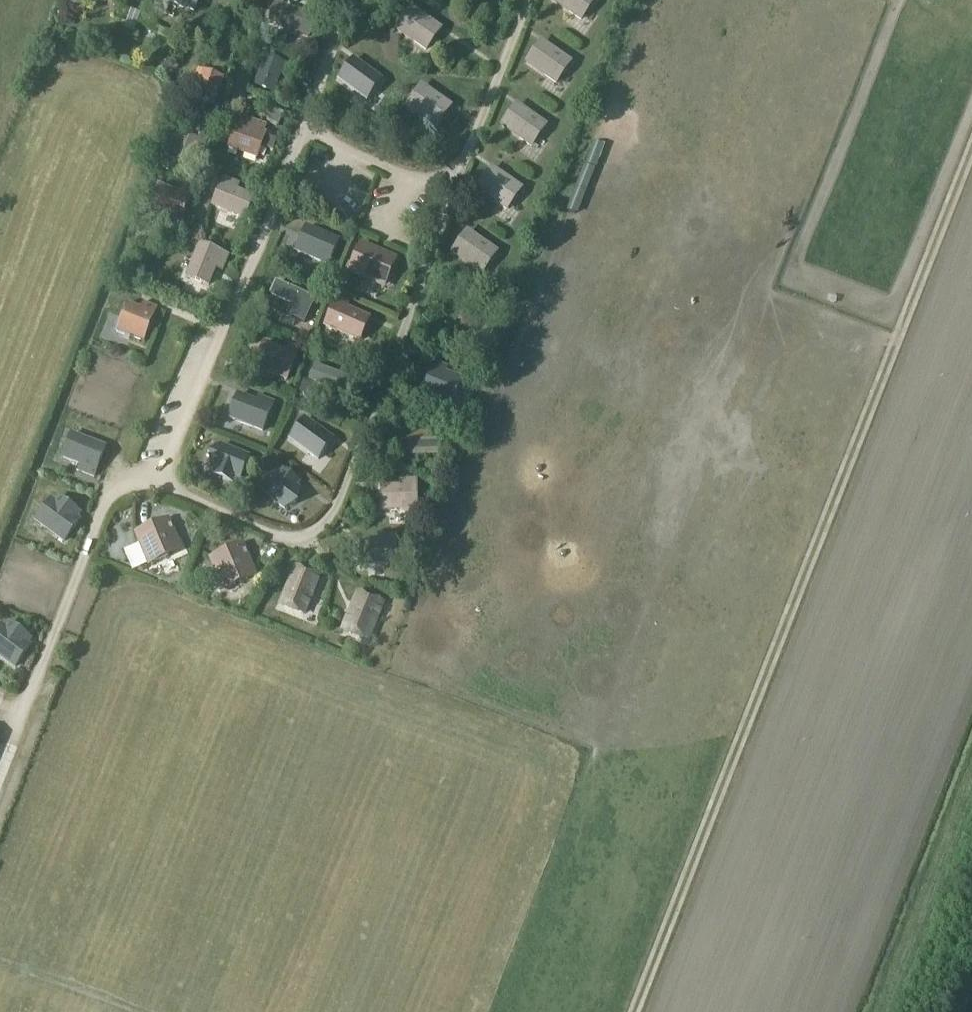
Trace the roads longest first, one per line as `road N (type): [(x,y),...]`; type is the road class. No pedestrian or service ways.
road 1 (track): [(971,129),(634,1011)]
road 2 (track): [(0,764),(112,489),(150,476)]
road 3 (track): [(893,1011),(971,810)]
road 4 (track): [(143,1011),(0,965)]

